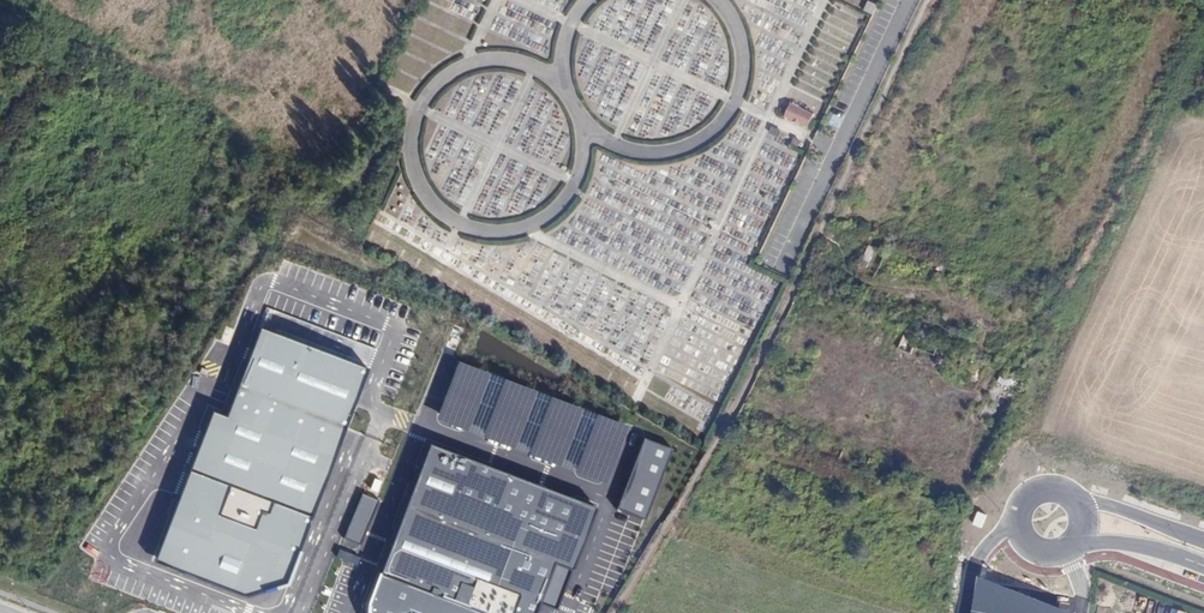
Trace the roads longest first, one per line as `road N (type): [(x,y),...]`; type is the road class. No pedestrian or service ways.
road 1 (track): [(929,0),(708,457),(612,612)]

